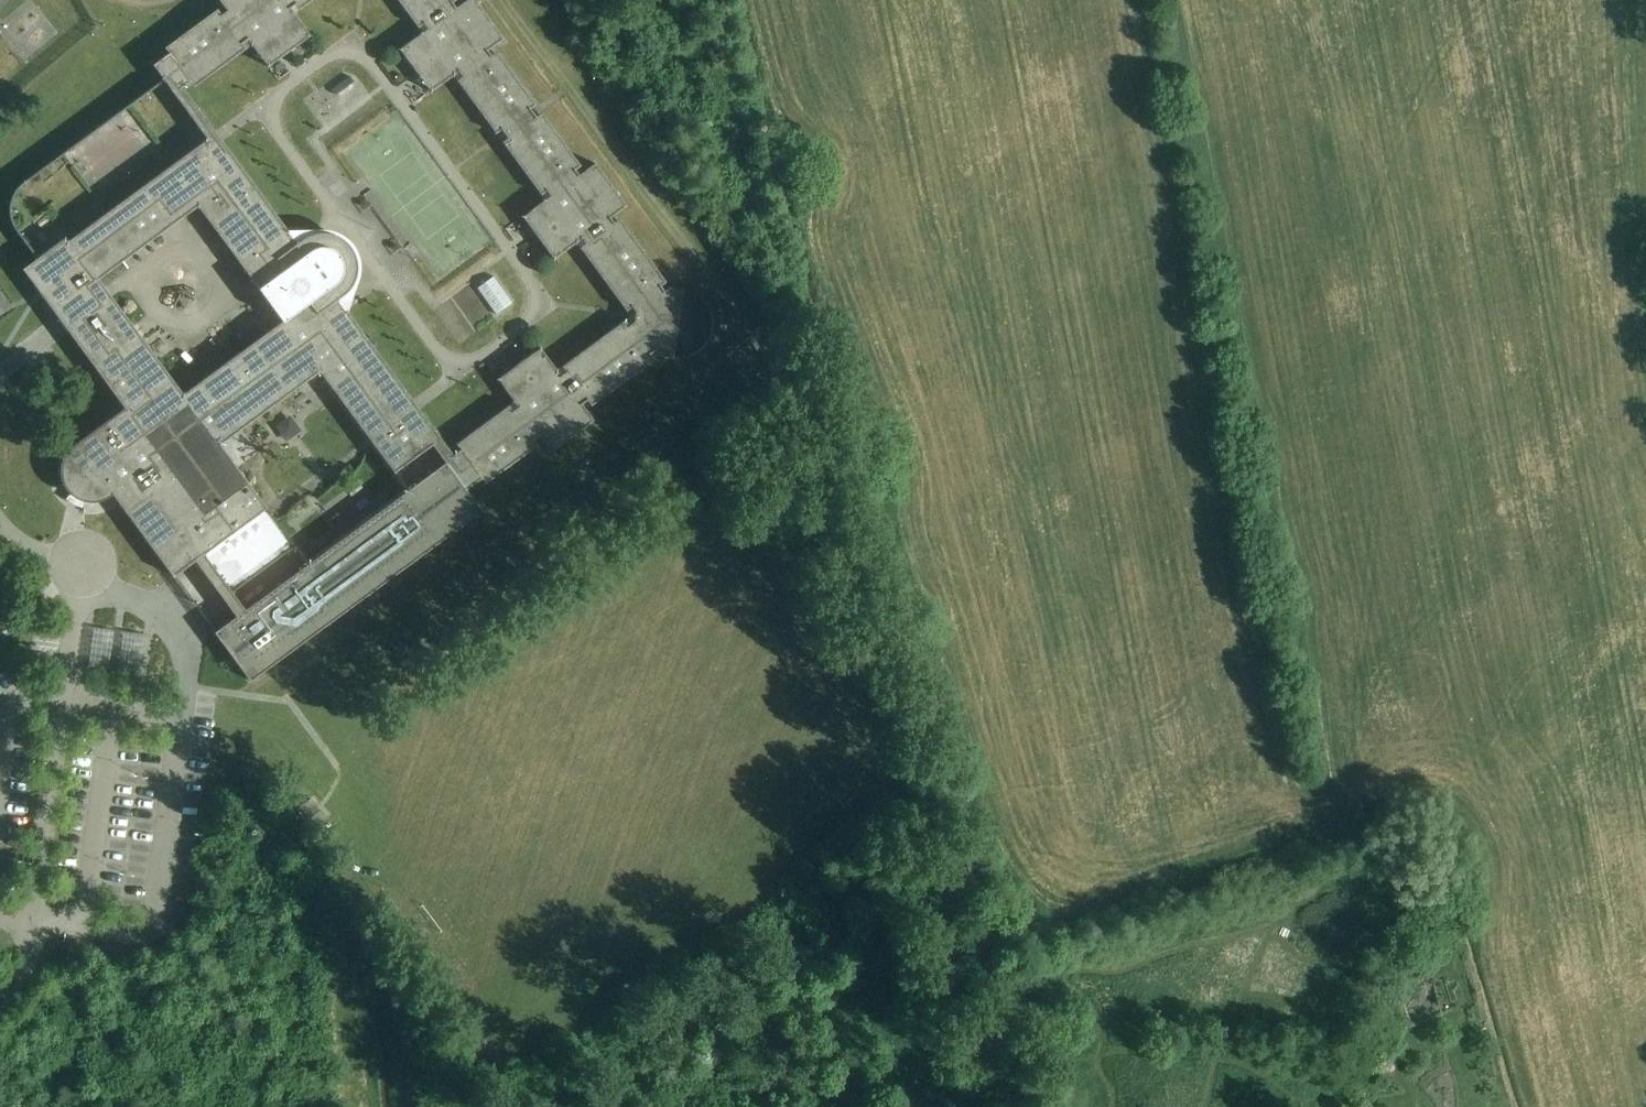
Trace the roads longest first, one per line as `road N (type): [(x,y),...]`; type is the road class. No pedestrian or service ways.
road 1 (unclassified): [(0,997),(24,971),(38,912),(83,563)]

